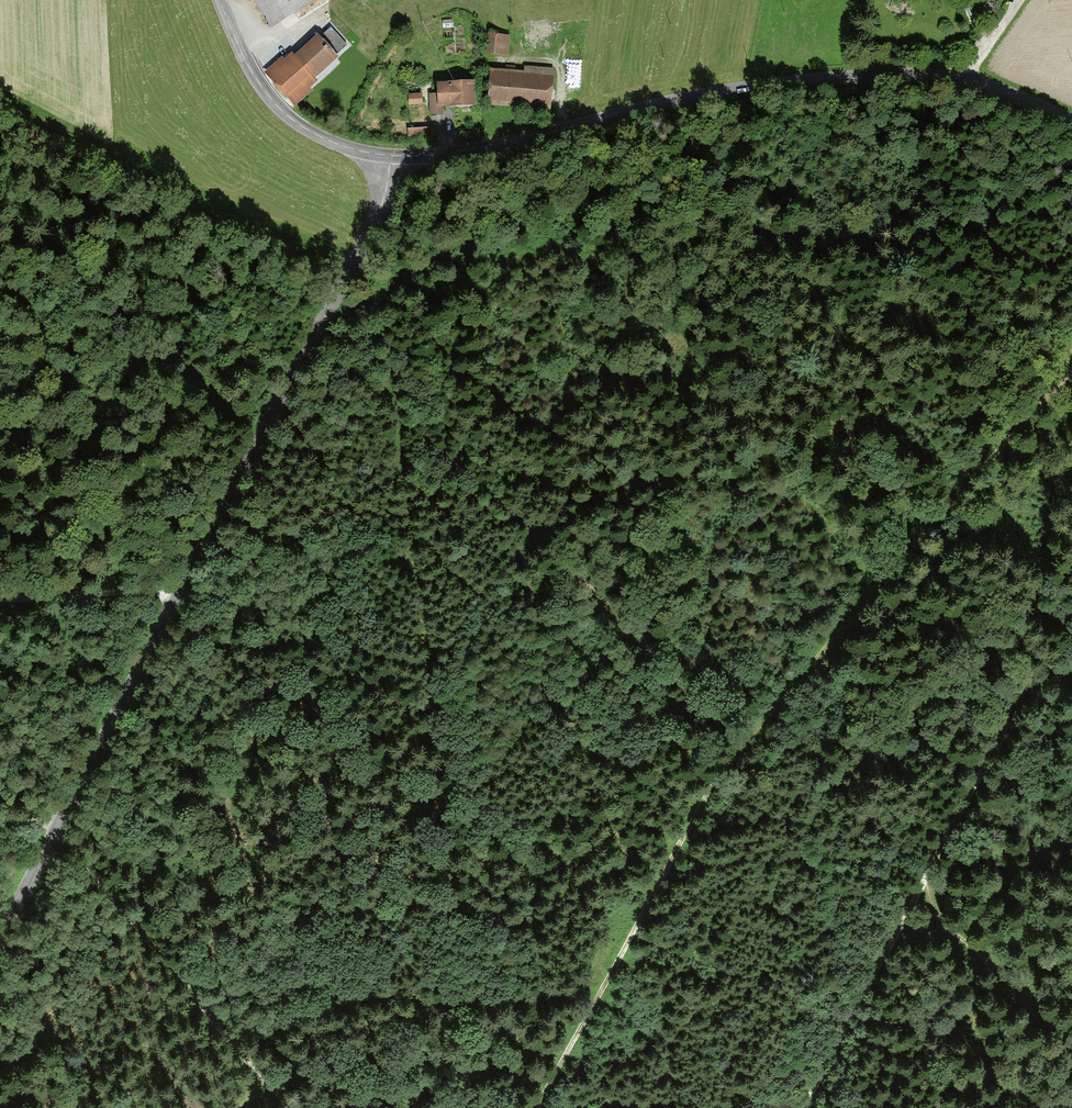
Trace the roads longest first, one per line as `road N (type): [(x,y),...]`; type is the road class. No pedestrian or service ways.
road 1 (track): [(535,1107),(725,770),(826,643),(1071,372)]
road 2 (tertiary): [(0,937),(379,210),(390,156)]
road 3 (tertiary): [(390,156),(523,140),(667,101),(865,77),(987,87),(1071,123)]
road 4 (track): [(803,1107),(996,744),(1028,700),(1071,663)]
road 5 (track): [(0,824),(58,828),(285,1107)]
road 6 (tertiary): [(217,0),(277,108),(313,135),(390,156)]
road 7 (track): [(926,871),(938,920),(1071,1035)]
road 8 (track): [(181,592),(0,600)]

